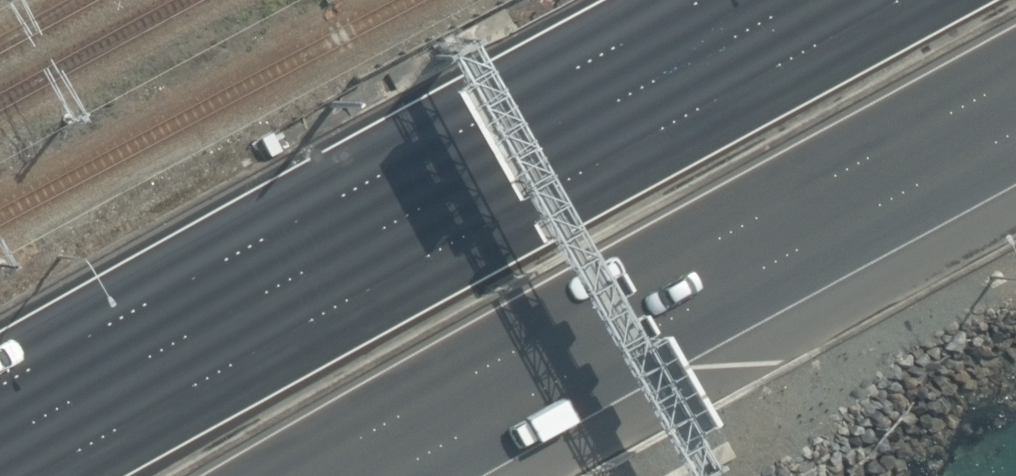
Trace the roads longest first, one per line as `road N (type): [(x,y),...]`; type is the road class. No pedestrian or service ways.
road 1 (motorway): [(36,475),(899,0)]
road 2 (motorway): [(1015,80),(301,475)]

